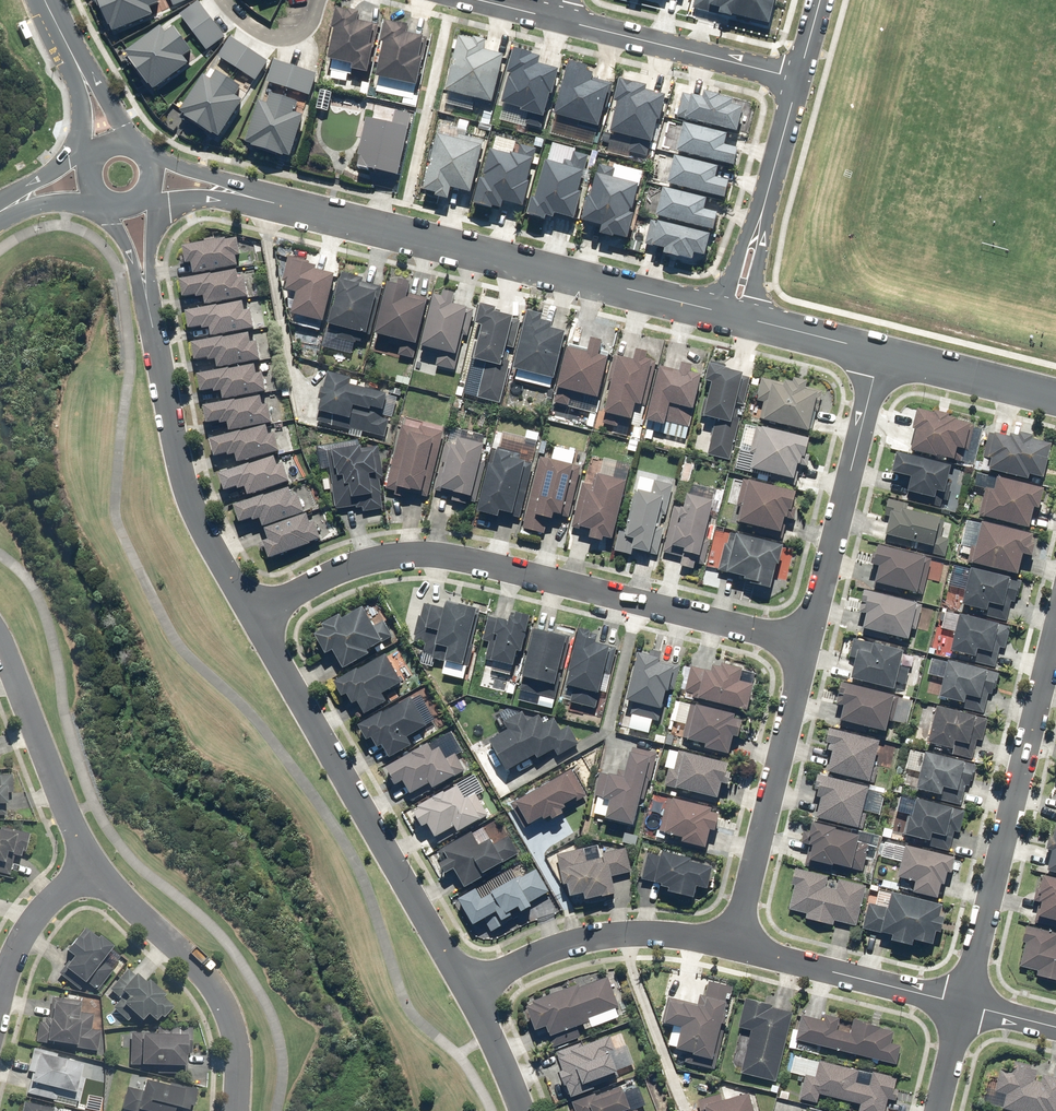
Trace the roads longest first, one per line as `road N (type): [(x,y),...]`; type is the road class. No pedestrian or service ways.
road 1 (tertiary): [(733,316),(149,178)]
road 2 (residential): [(252,618),(380,558),(424,555),(808,647)]
road 3 (residential): [(252,618),(183,495),(125,202)]
road 4 (residential): [(467,987),(252,618)]
road 5 (residential): [(1055,628),(961,1004)]
road 6 (residential): [(808,647),(882,352)]
road 7 (residential): [(732,941),(808,647)]
road 8 (residential): [(91,866),(208,980),(233,1022),(235,1110)]
road 9 (residential): [(732,941),(606,936),(542,948),(467,987)]
road 10 (residential): [(797,78),(557,14)]
road 11 (residential): [(797,78),(733,316)]
road 12 (residential): [(0,640),(91,866)]
road 13 (residential): [(961,1004),(732,941)]
road 14 (tertiary): [(1055,399),(882,352)]
road 15 (residential): [(111,144),(52,0)]
road 16 (tertiary): [(882,352),(733,316)]
road 17 (residential): [(0,981),(32,917),(91,866)]
road 18 (residential): [(519,1110),(467,987)]

